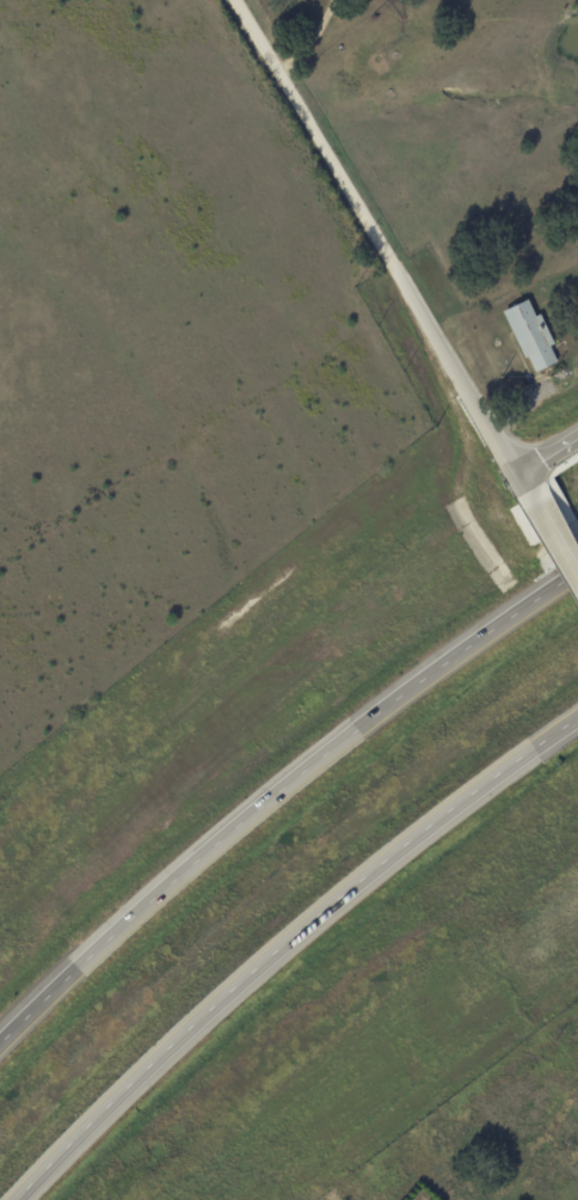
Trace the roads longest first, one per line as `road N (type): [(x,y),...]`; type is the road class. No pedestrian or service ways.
road 1 (motorway): [(577,570),(322,753),(143,900),(0,1039)]
road 2 (motorway): [(17,1199),(244,981),(577,721)]
road 3 (residential): [(514,476),(231,0)]

